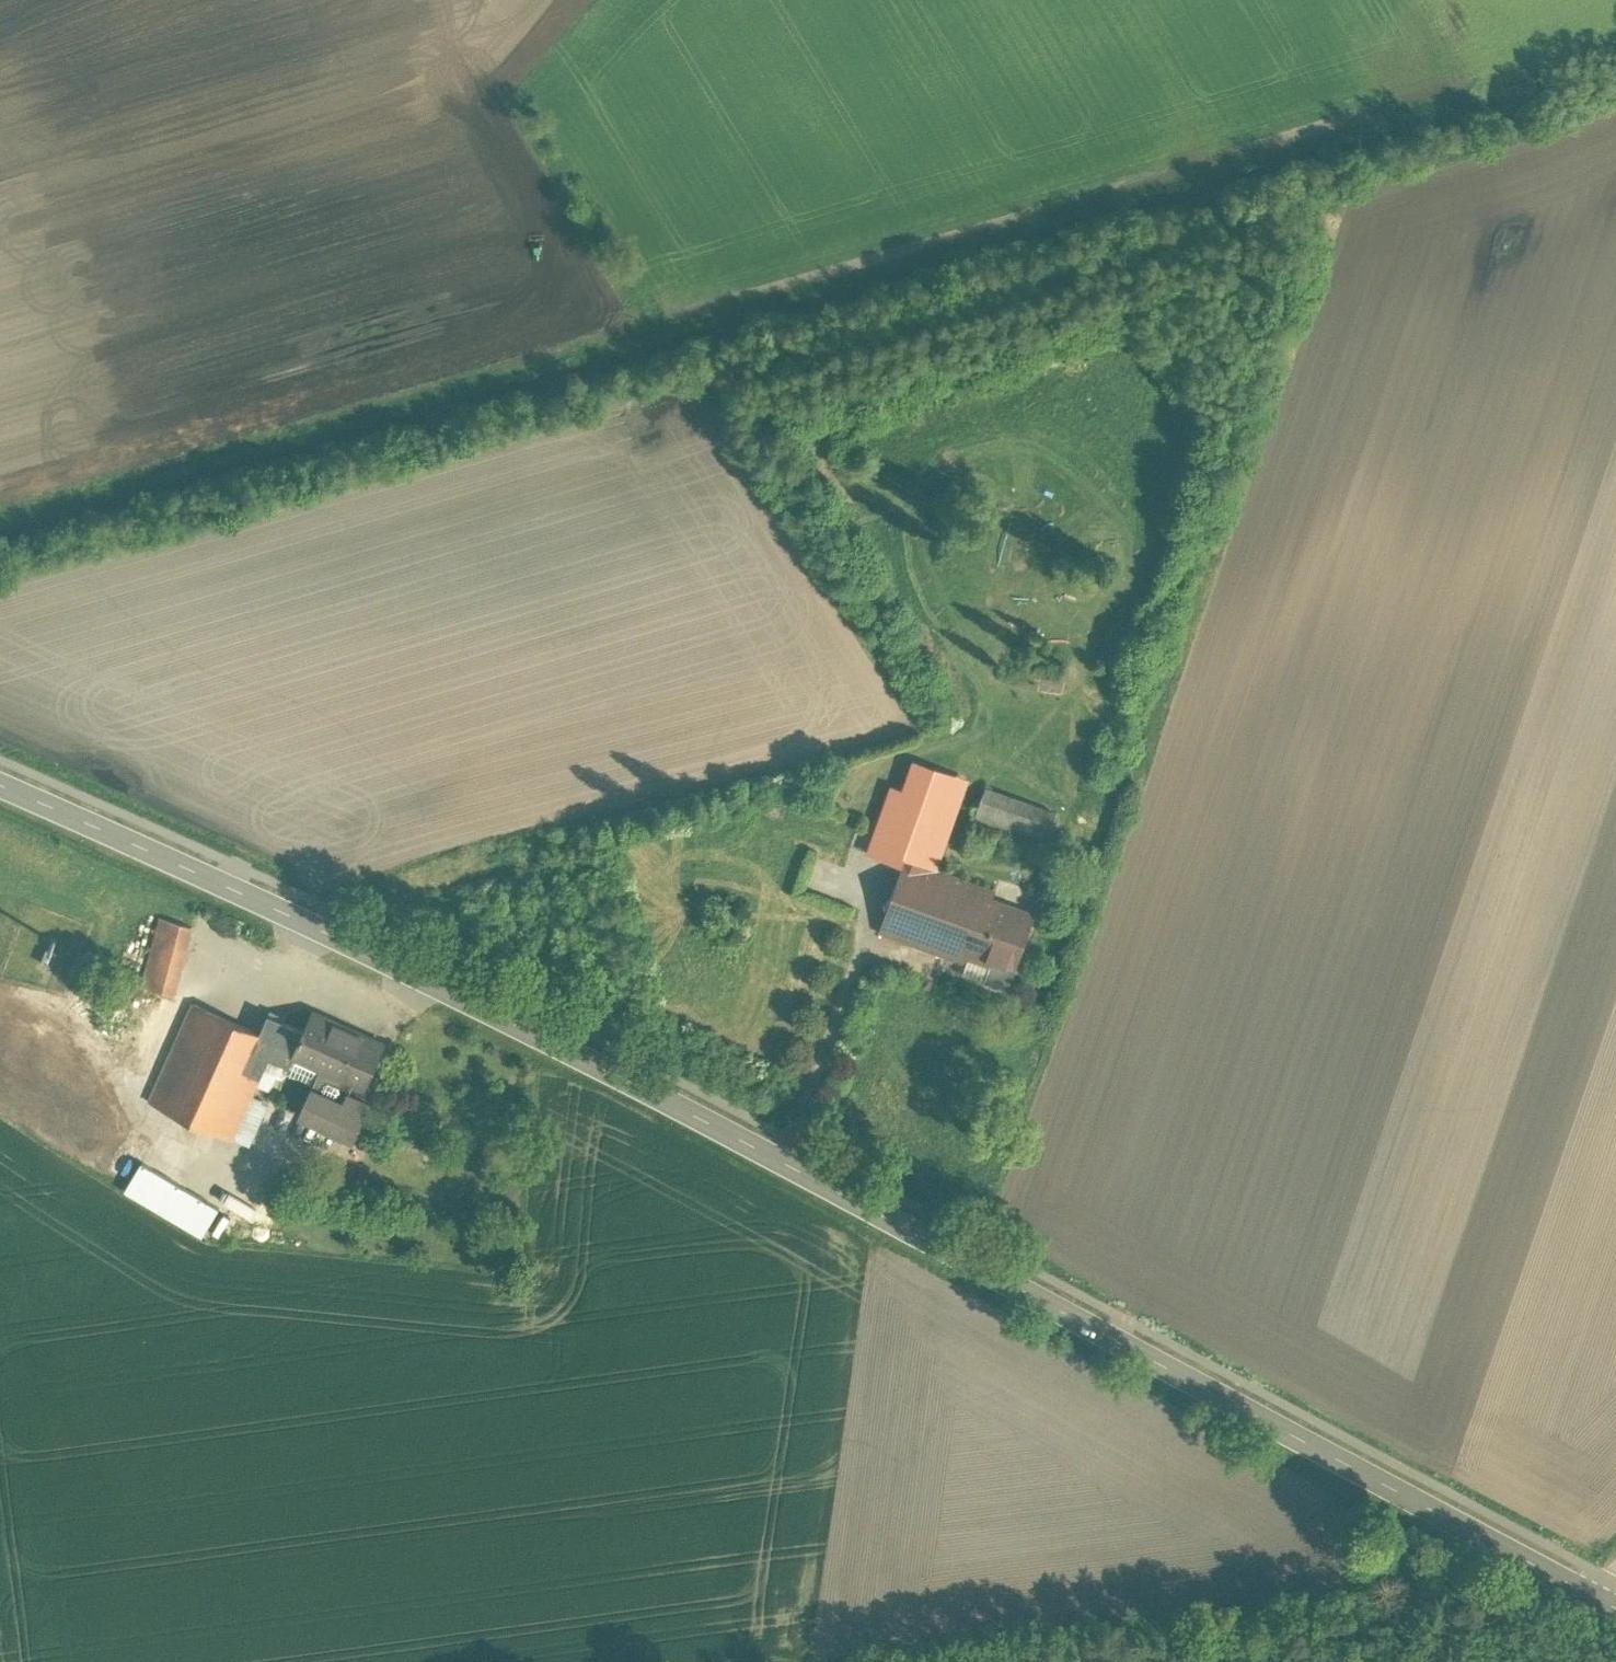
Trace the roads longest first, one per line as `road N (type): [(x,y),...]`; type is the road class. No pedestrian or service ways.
road 1 (tertiary): [(1598,1595),(356,943),(0,782)]

